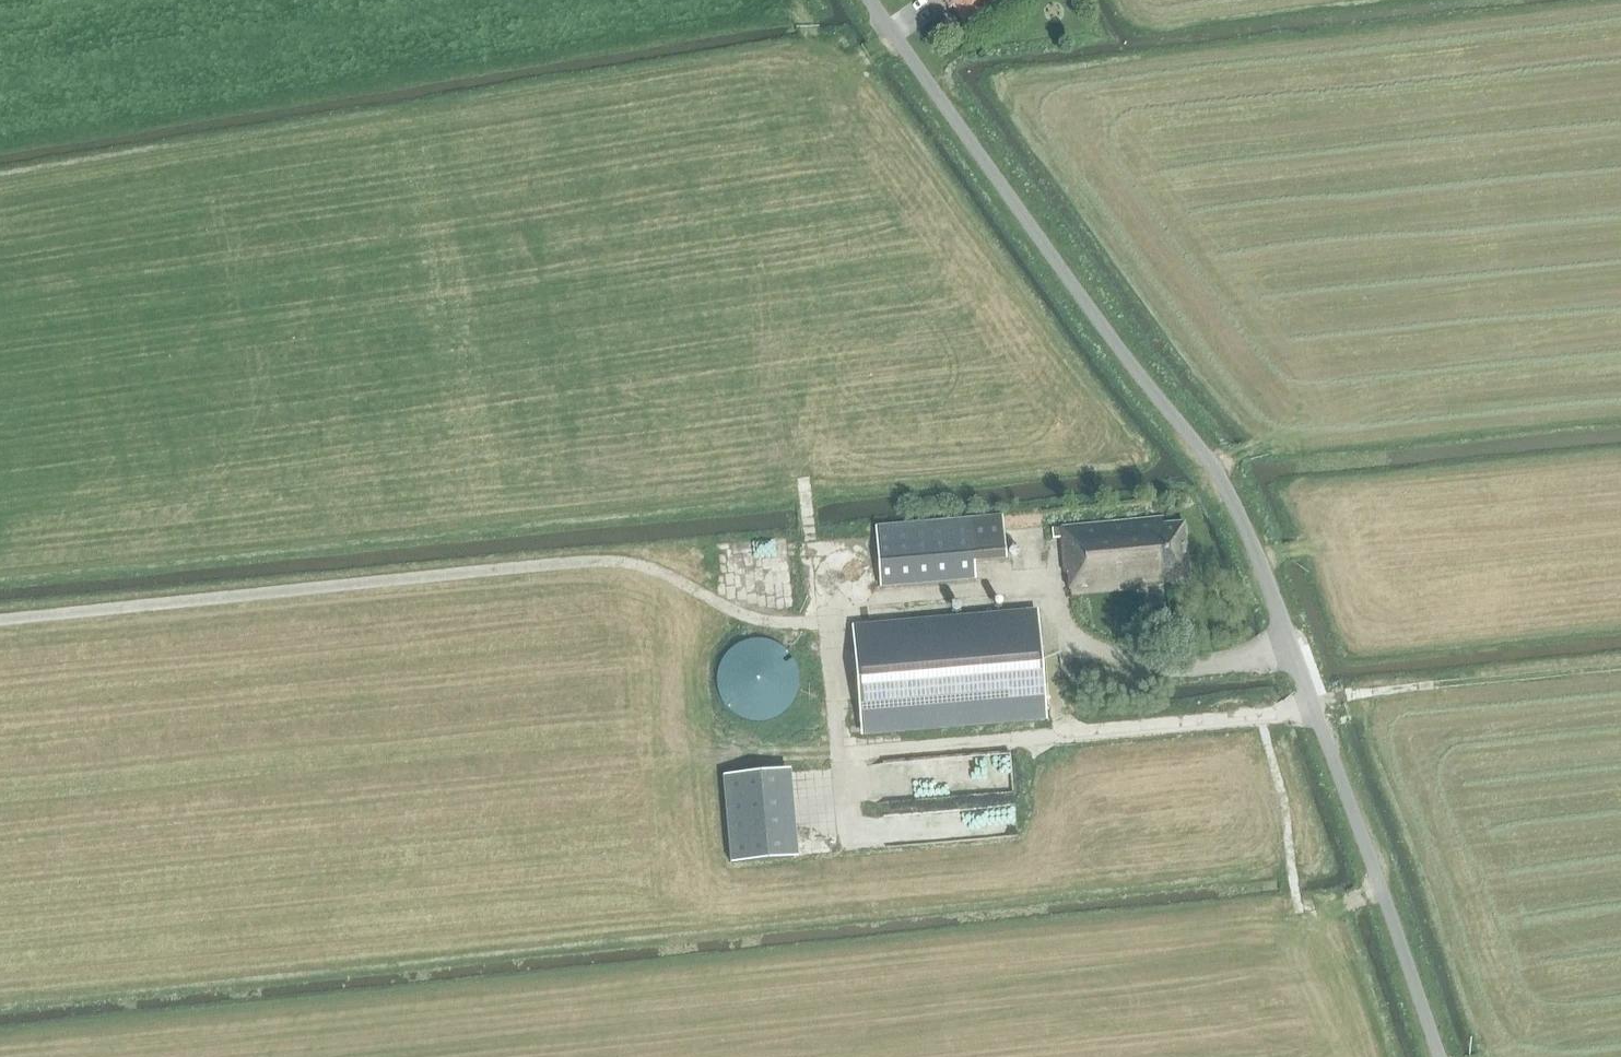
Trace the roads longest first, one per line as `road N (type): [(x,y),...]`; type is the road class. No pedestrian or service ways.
road 1 (unclassified): [(1439,1056),(1228,492),(870,0)]
road 2 (track): [(0,620),(582,561),(637,564),(735,613),(793,623),(895,597),(1048,581)]
road 3 (track): [(1313,706),(839,755)]
road 4 (track): [(827,620),(845,829)]
road 5 (track): [(1298,913),(1285,808),(1261,716)]

